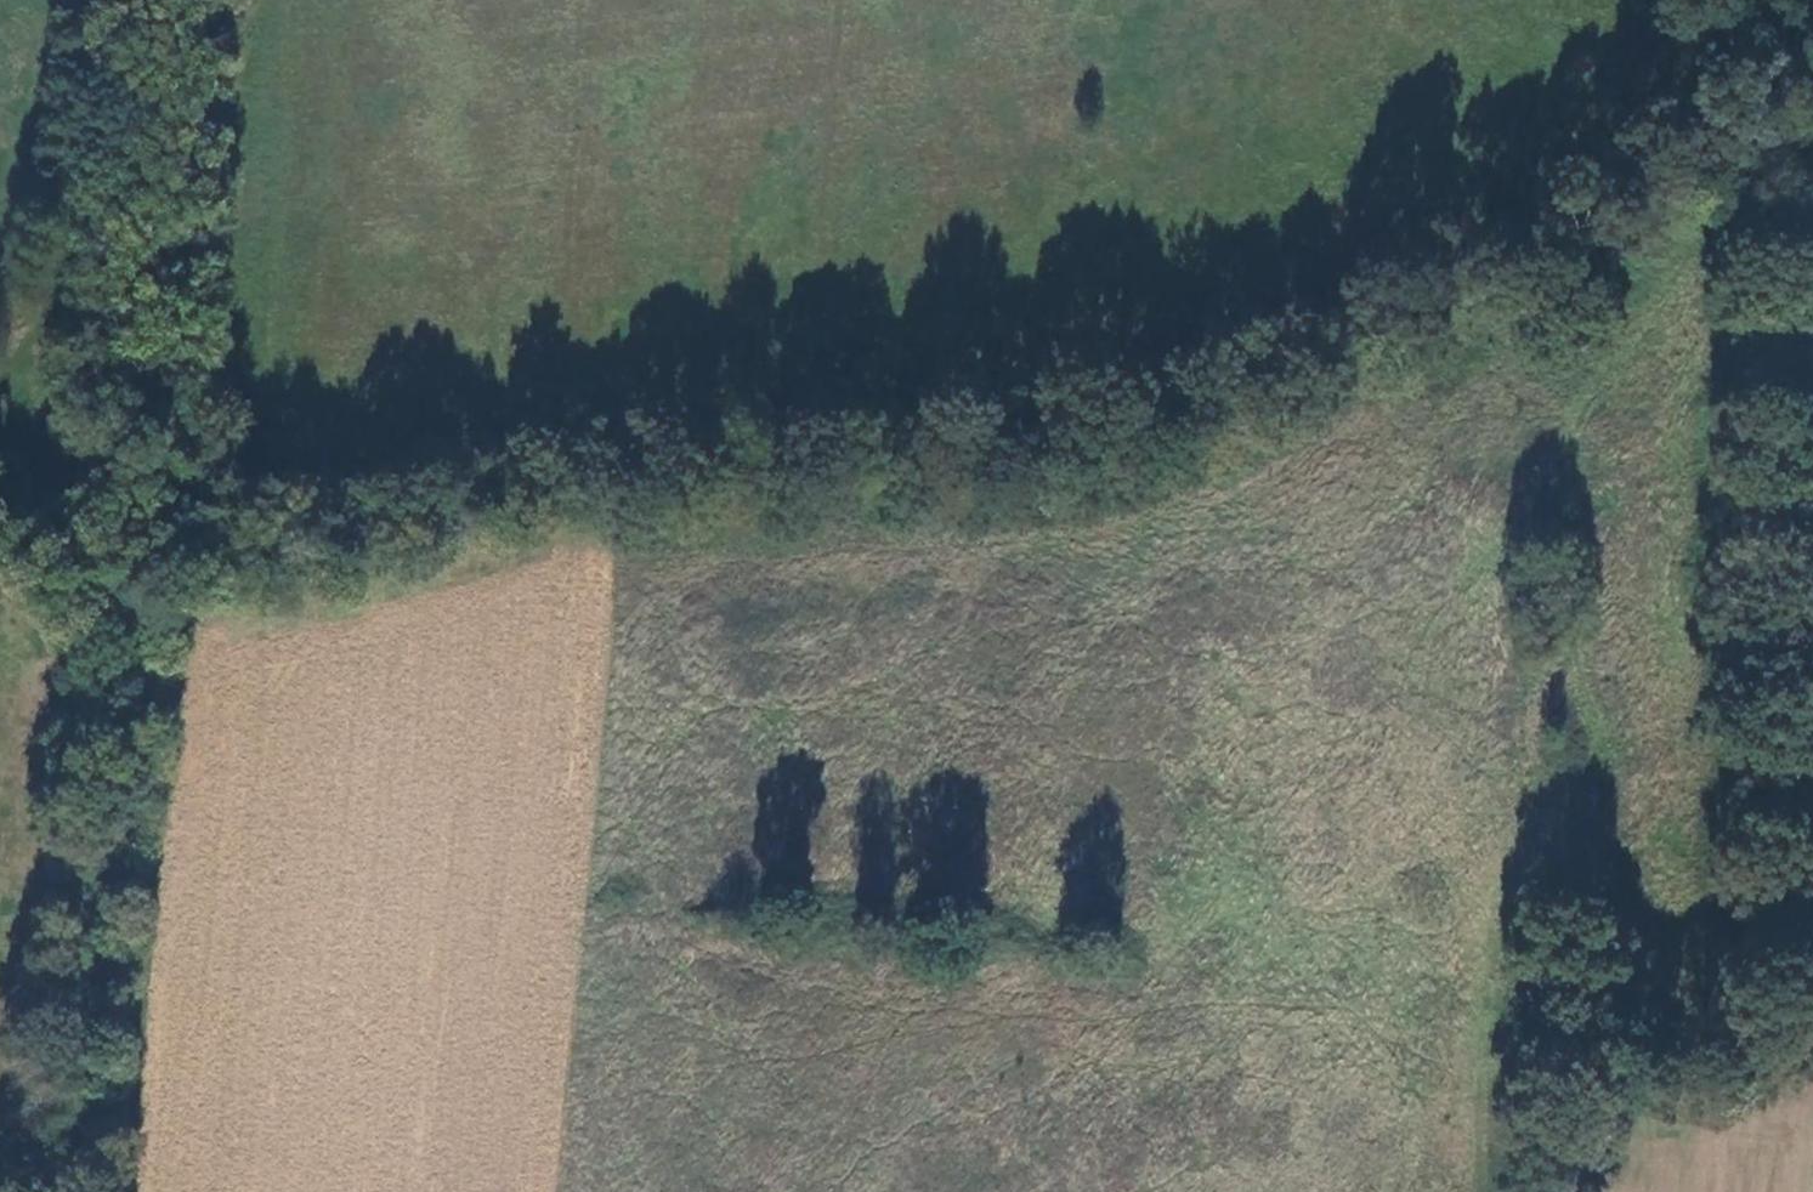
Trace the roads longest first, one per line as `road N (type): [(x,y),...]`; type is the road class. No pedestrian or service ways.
road 1 (track): [(0,497),(108,573),(618,463),(913,457),(1142,420),(1812,97)]

